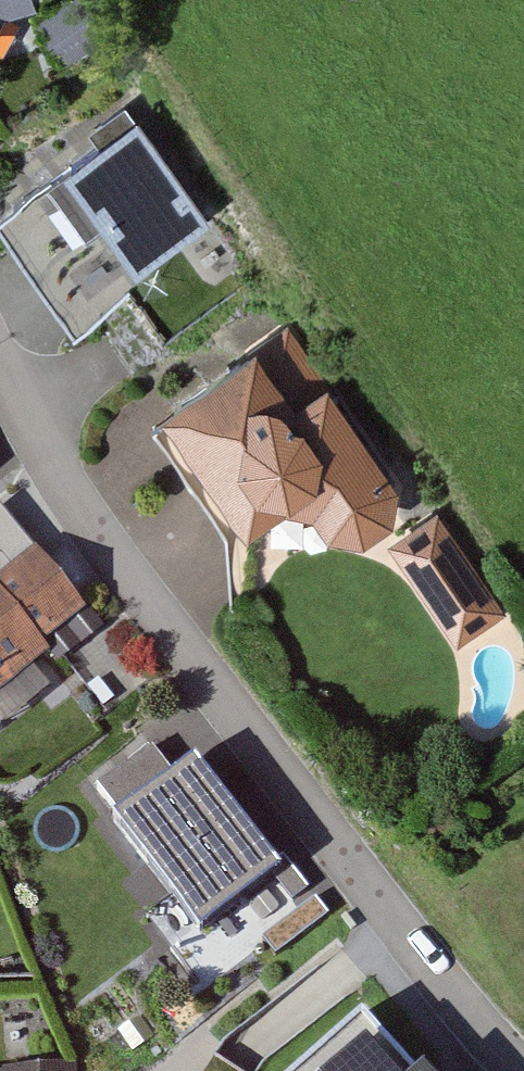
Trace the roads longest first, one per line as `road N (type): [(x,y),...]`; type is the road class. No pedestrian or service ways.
road 1 (residential): [(0,365),(114,560),(352,863),(523,1057)]

